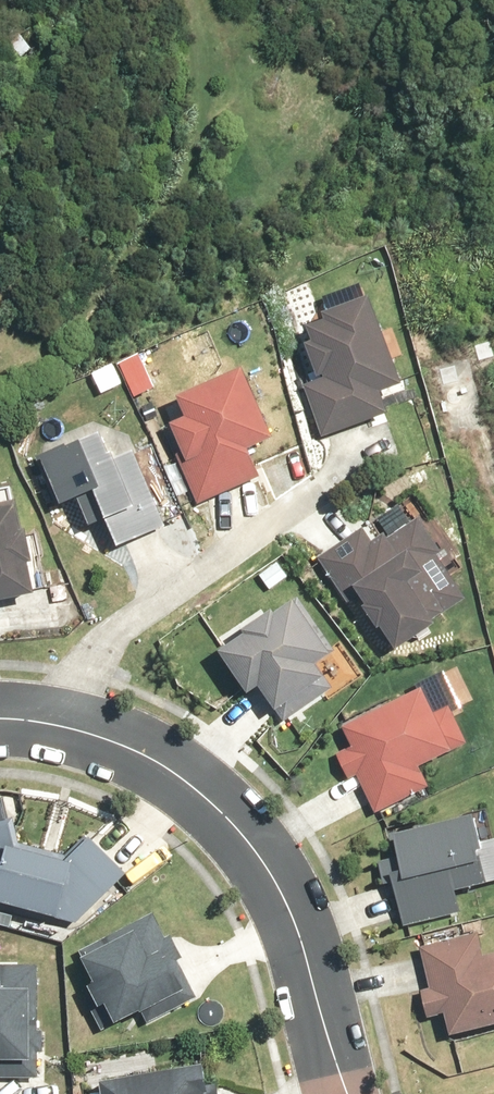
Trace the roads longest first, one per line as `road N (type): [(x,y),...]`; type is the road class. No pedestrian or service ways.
road 1 (residential): [(343,1093),(298,920),(249,834),(214,796),(132,744),(31,715),(0,716)]

